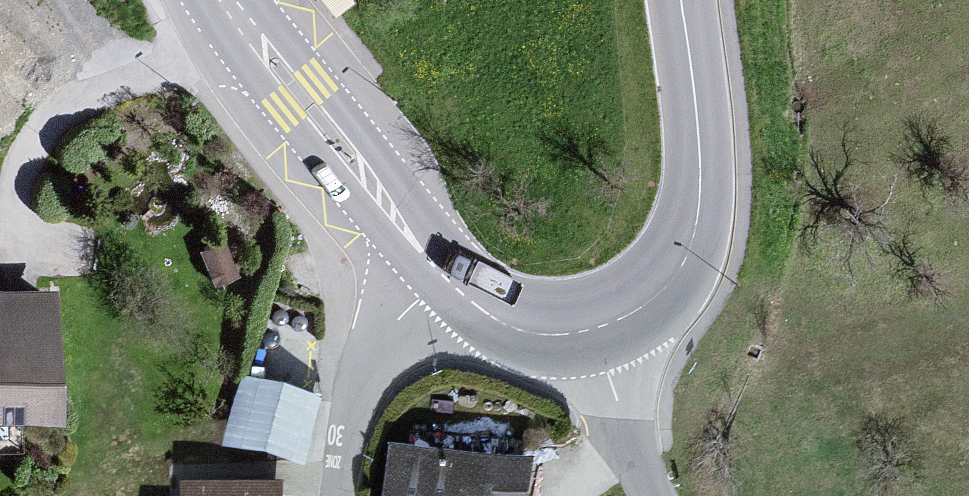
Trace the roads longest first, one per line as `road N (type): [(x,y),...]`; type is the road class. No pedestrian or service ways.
road 1 (secondary): [(681,0),(701,152),(696,234),(683,270),(654,301),(599,329)]
road 2 (secondary): [(442,276),(225,0)]
road 3 (residential): [(339,495),(368,363),(442,276)]
road 4 (secondary): [(599,329),(560,338),(518,331),(442,276)]
road 5 (unclassified): [(652,495),(627,443),(599,329)]

